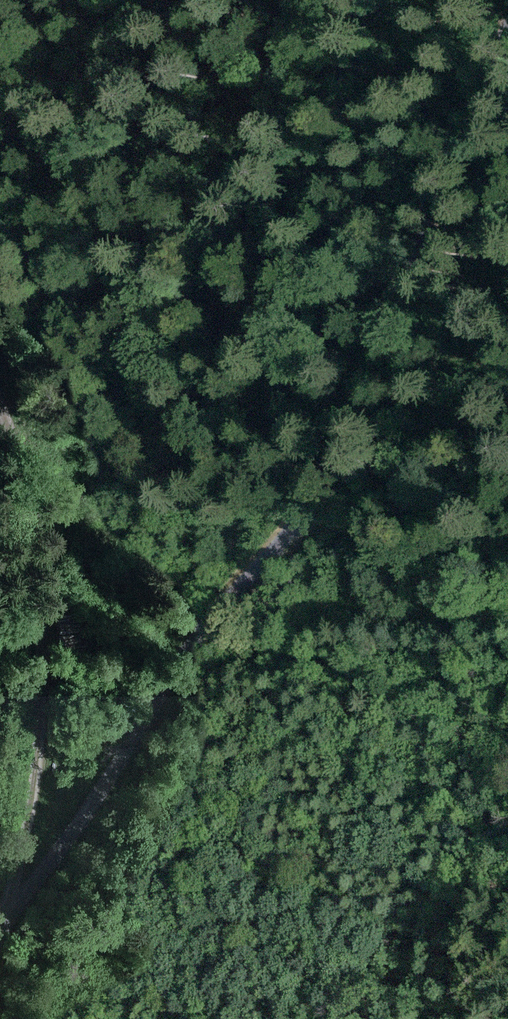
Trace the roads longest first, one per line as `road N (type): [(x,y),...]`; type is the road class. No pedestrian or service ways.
road 1 (track): [(507,4),(213,642),(0,955)]
road 2 (track): [(9,935),(39,768),(41,619),(0,391)]

